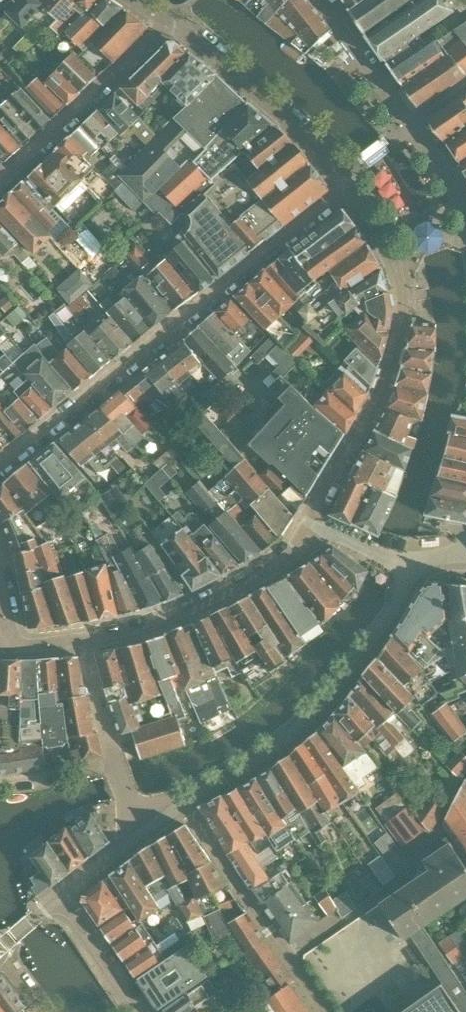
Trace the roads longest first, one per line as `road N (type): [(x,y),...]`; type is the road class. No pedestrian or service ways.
road 1 (residential): [(348,187),(0,467)]
road 2 (residential): [(187,805),(293,737),(347,690),(389,631),(417,568)]
road 3 (residential): [(390,254),(403,330),(376,405),(314,505),(317,531)]
road 4 (residential): [(85,641),(180,614),(273,565),(317,531)]
road 5 (residential): [(171,22),(291,120),(348,187)]
road 6 (residential): [(171,22),(0,185)]
road 7 (residential): [(289,956),(405,877),(440,823)]
road 8 (residential): [(289,956),(187,805)]
road 9 (residential): [(415,121),(330,0)]
road 10 (residential): [(139,1011),(61,894)]
road 11 (residential): [(85,641),(113,763)]

